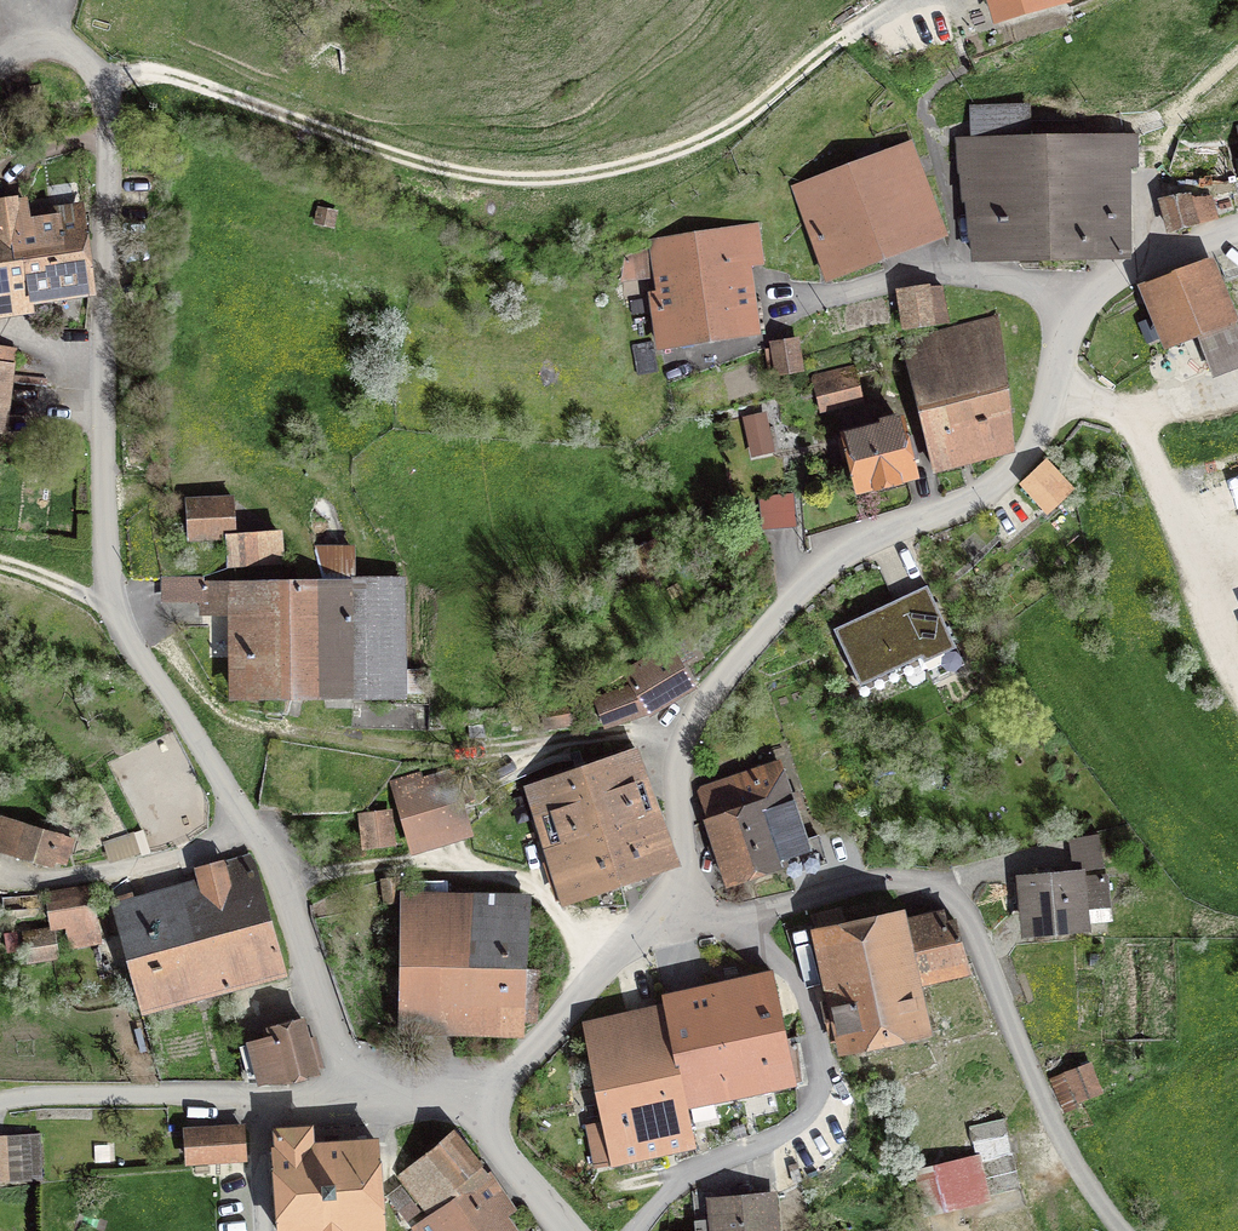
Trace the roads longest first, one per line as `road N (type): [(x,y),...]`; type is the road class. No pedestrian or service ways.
road 1 (residential): [(369,1092),(287,877),(116,612),(108,548),(116,168),(108,82),(60,48),(28,54),(0,75)]
road 2 (residential): [(1237,230),(1167,256),(1079,307),(1064,346),(1058,397),(1032,457),(971,501),(834,565),(736,666),(685,754),(695,876),(683,916)]
road 3 (track): [(108,82),(156,75),(405,164),(493,184),(599,181),(707,150),(779,103),(855,37),(924,0)]
road 4 (tertiary): [(1120,1230),(1052,1126),(976,924),(951,889),(916,885),(751,927)]
road 5 (residential): [(751,927),(805,989),(830,1063),(830,1114),(720,1172),(640,1230)]
road 6 (tertiary): [(369,1092),(263,1105),(0,1104)]
road 7 (track): [(116,612),(255,730),(440,755)]
road 8 (tertiary): [(683,916),(501,1084),(486,1107)]
road 9 (residential): [(486,1107),(533,1194),(565,1230)]

